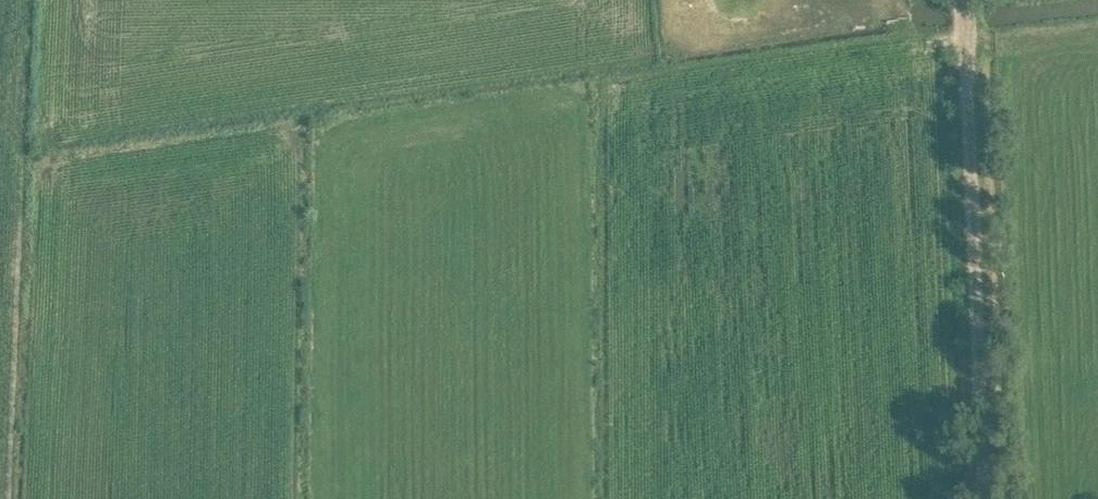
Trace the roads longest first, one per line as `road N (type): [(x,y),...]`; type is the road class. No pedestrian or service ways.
road 1 (track): [(978,498),(967,0)]

